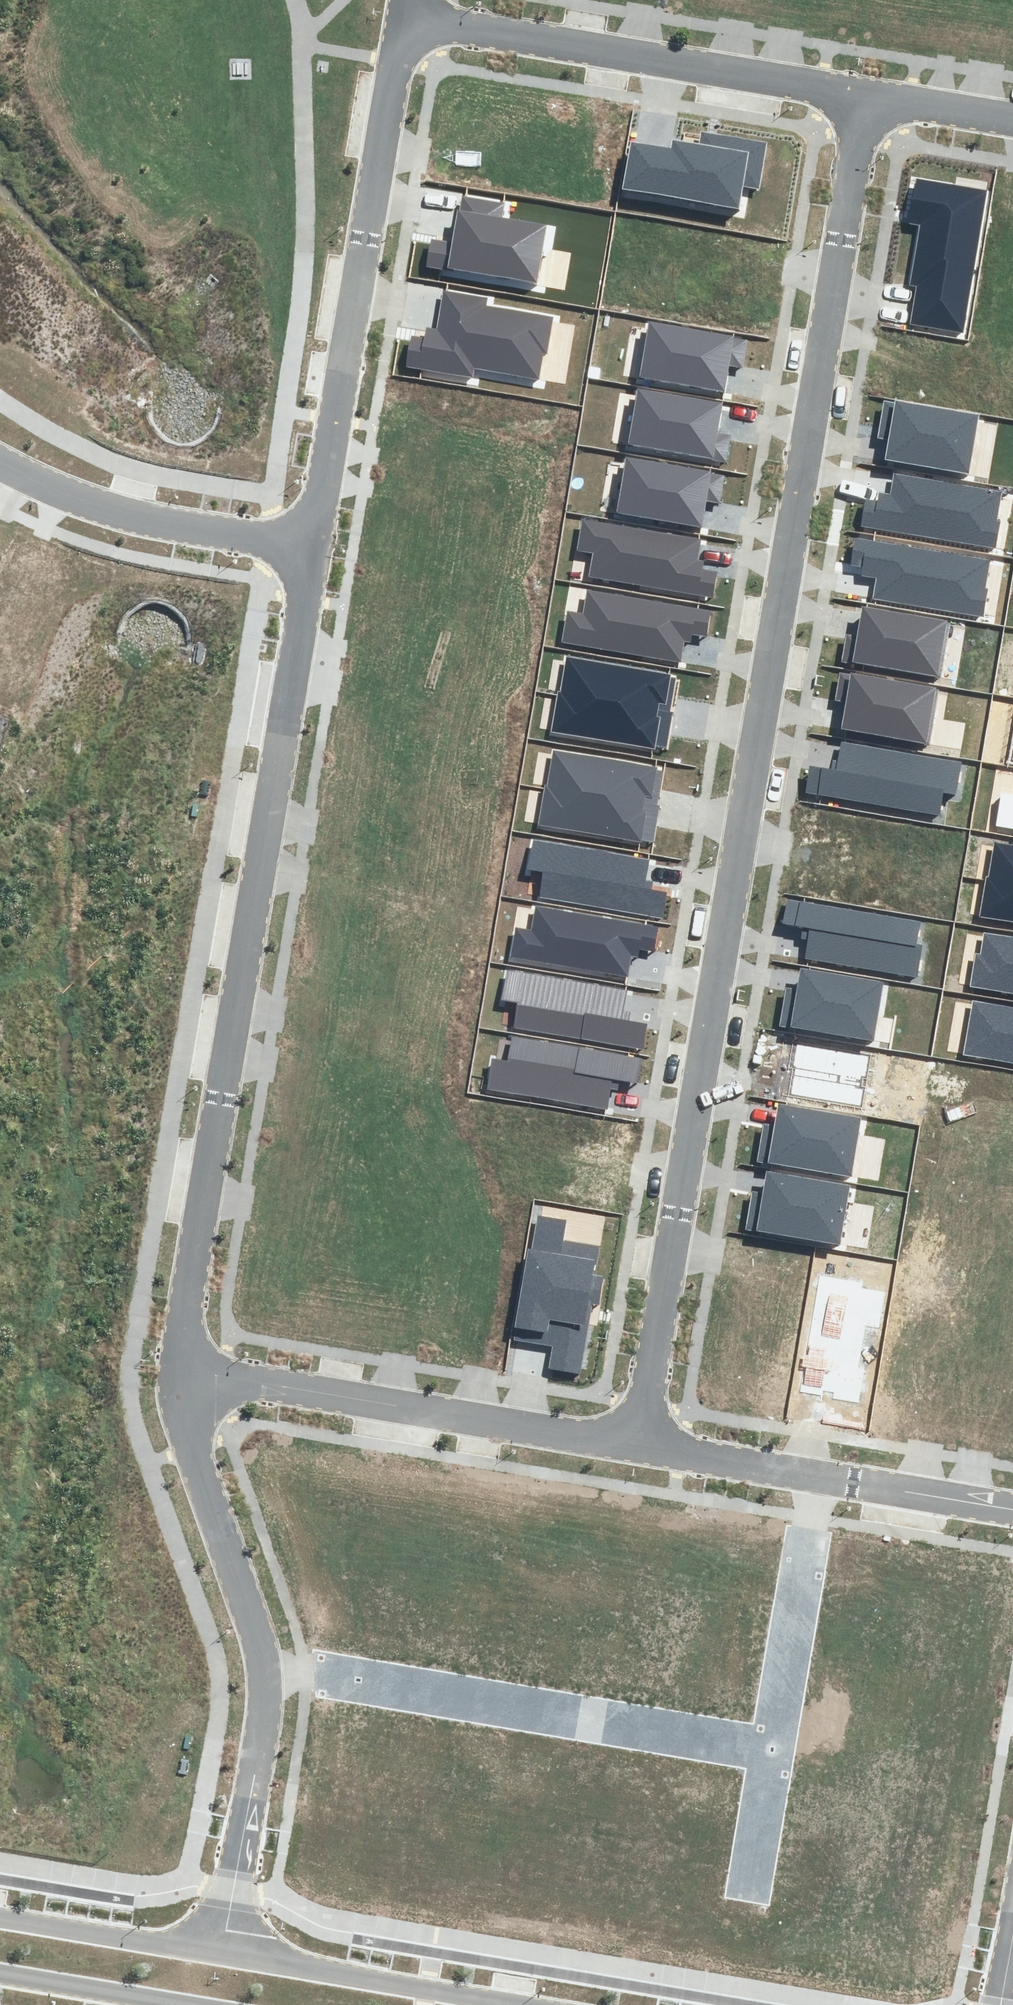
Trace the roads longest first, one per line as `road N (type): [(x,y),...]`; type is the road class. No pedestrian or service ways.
road 1 (residential): [(863,99),(642,1444)]
road 2 (residential): [(182,1386),(180,1339),(313,546)]
road 3 (residential): [(313,546),(388,20)]
road 4 (residential): [(265,1658),(775,1748)]
road 5 (residential): [(863,99),(388,20)]
road 6 (residential): [(642,1444),(255,1378),(182,1386)]
road 7 (residential): [(313,546),(115,510),(0,462)]
road 8 (residential): [(228,1956),(265,1658)]
road 9 (tertiary): [(228,1956),(522,2004)]
road 10 (residential): [(265,1658),(207,1493),(182,1386)]
road 11 (residential): [(775,1748),(821,1475)]
road 12 (tertiary): [(0,1917),(228,1956)]
road 13 (tertiary): [(193,2004),(0,1971)]
road 14 (residential): [(1012,1509),(821,1475)]
road 15 (residential): [(821,1475),(642,1444)]
road 16 (residential): [(749,1898),(775,1748)]
road 17 (residential): [(1012,124),(863,99)]

